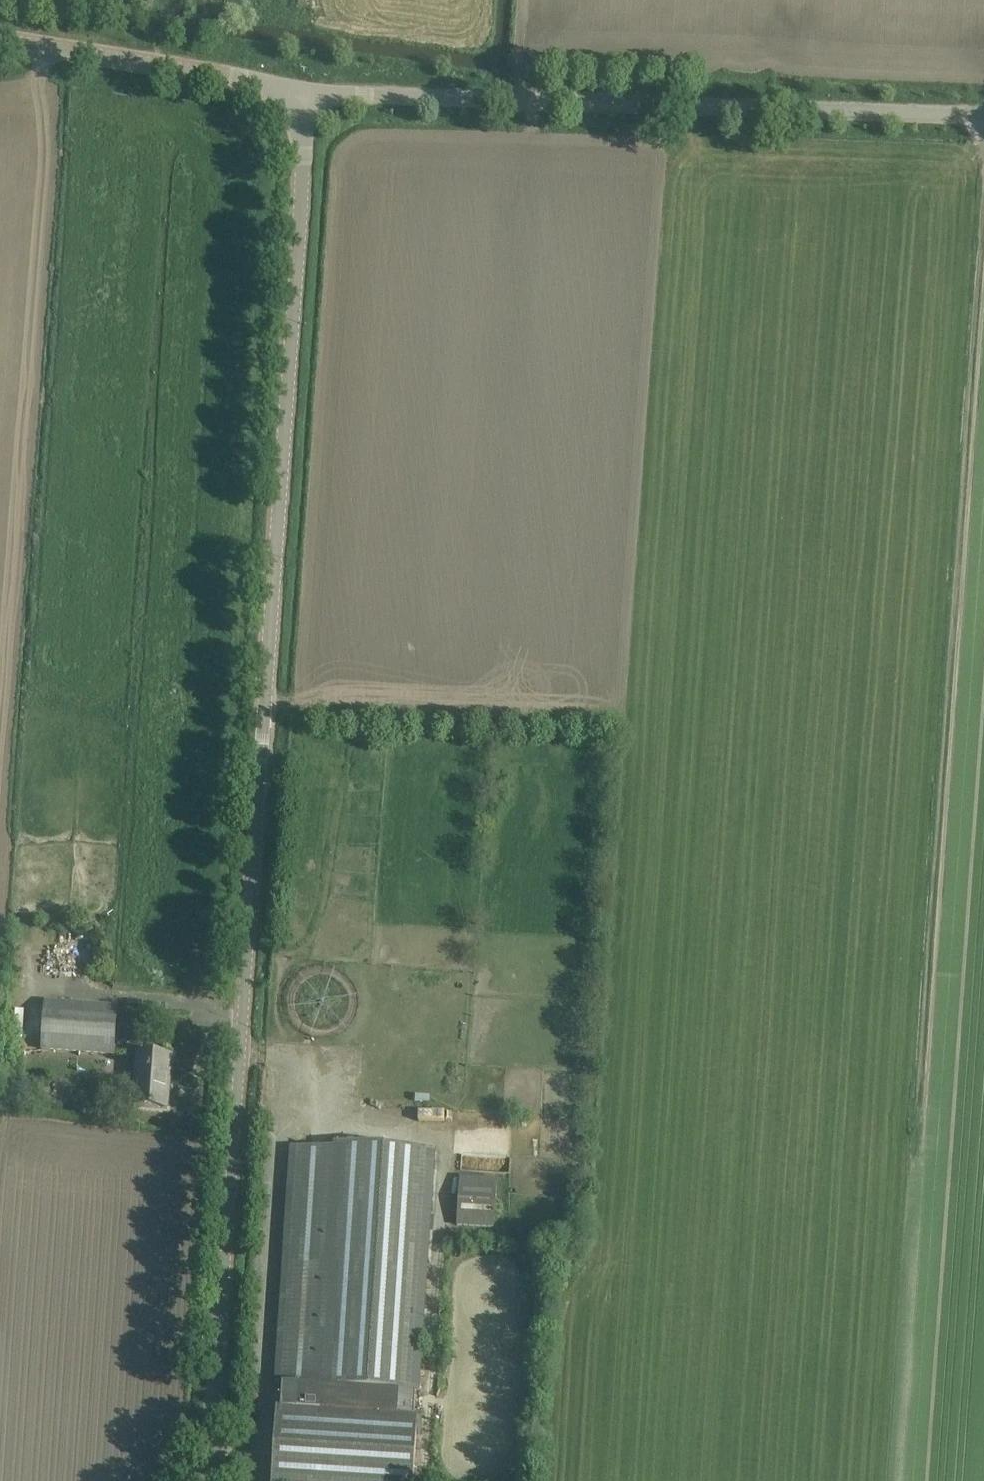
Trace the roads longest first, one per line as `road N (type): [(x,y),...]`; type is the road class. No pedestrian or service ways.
road 1 (tertiary): [(209,1480),(306,97)]
road 2 (unclassified): [(983,118),(306,97)]
road 3 (tertiary): [(306,97),(0,45)]

